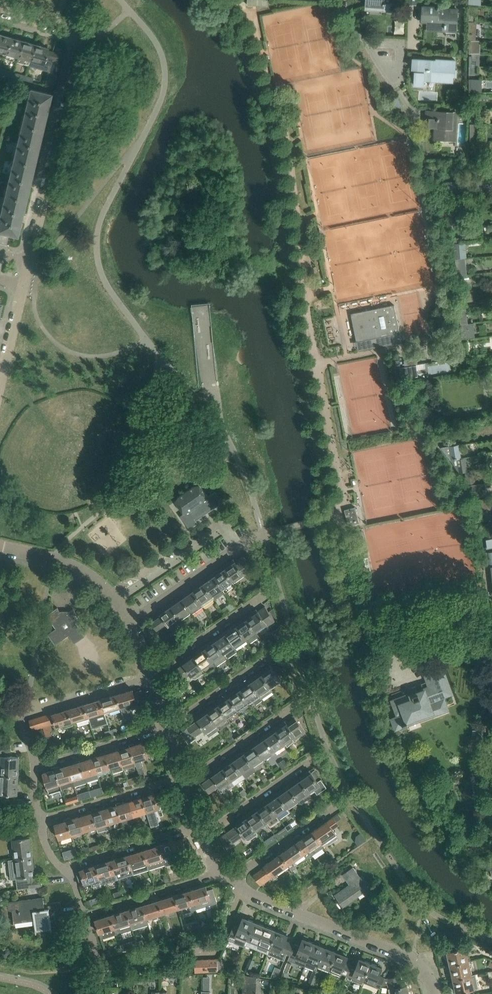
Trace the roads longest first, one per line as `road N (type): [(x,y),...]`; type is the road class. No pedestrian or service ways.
road 1 (residential): [(166,729),(270,657),(285,664),(295,706),(182,779)]
road 2 (residential): [(228,882),(332,811),(337,797),(320,765),(308,764),(202,838)]
road 3 (residential): [(29,266),(75,43),(0,14)]
road 4 (residential): [(434,993),(420,962),(228,882)]
road 5 (residential): [(150,678),(253,607),(260,597),(249,544)]
road 6 (residential): [(28,769),(22,737),(30,715),(150,678)]
road 7 (residential): [(388,678),(357,626),(339,517)]
road 8 (residential): [(130,619),(81,571),(0,548)]
road 9 (residential): [(182,779),(38,823)]
road 10 (residential): [(28,769),(166,729)]
road 11 (residential): [(84,917),(219,876)]
road 12 (residential): [(130,619),(249,544)]
road 13 (residential): [(65,871),(196,829)]

